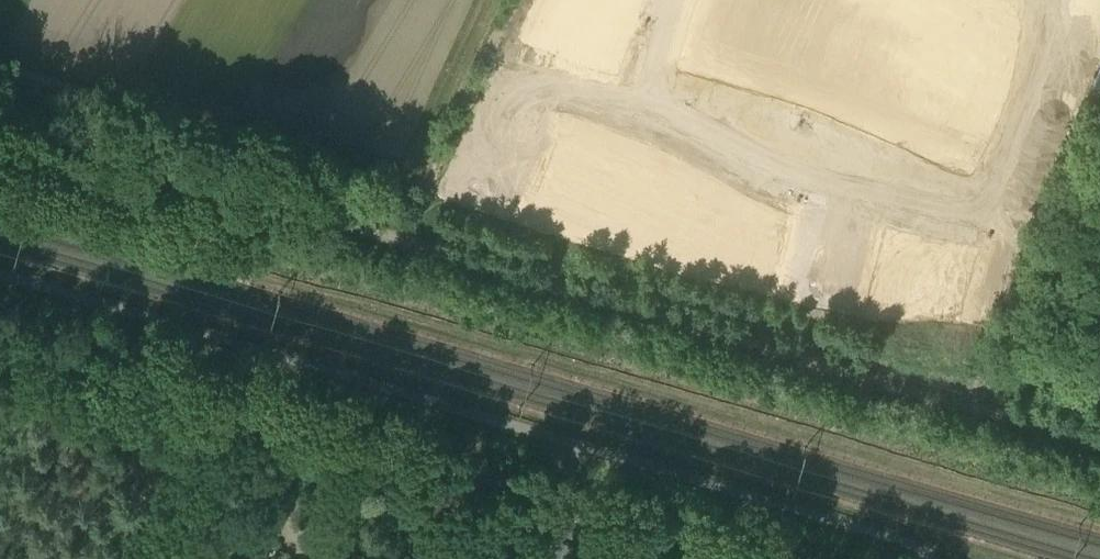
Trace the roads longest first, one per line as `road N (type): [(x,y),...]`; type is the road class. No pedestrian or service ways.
road 1 (secondary): [(752,558),(0,336)]

